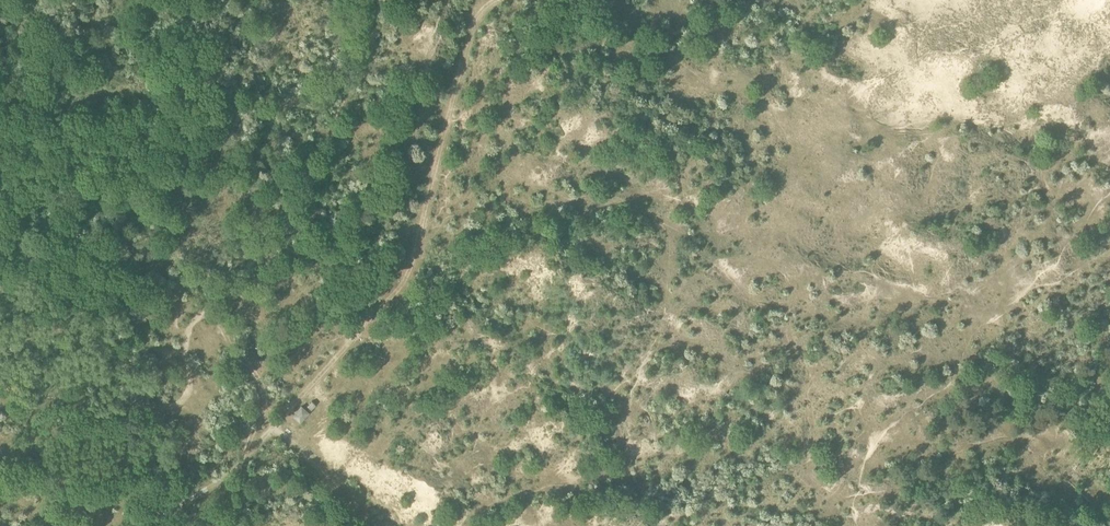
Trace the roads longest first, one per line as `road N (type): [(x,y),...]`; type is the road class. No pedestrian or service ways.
road 1 (track): [(279,423),(404,282),(473,20),(491,0)]
road 2 (track): [(144,525),(220,479),(279,423)]
road 3 (track): [(385,525),(279,423)]

